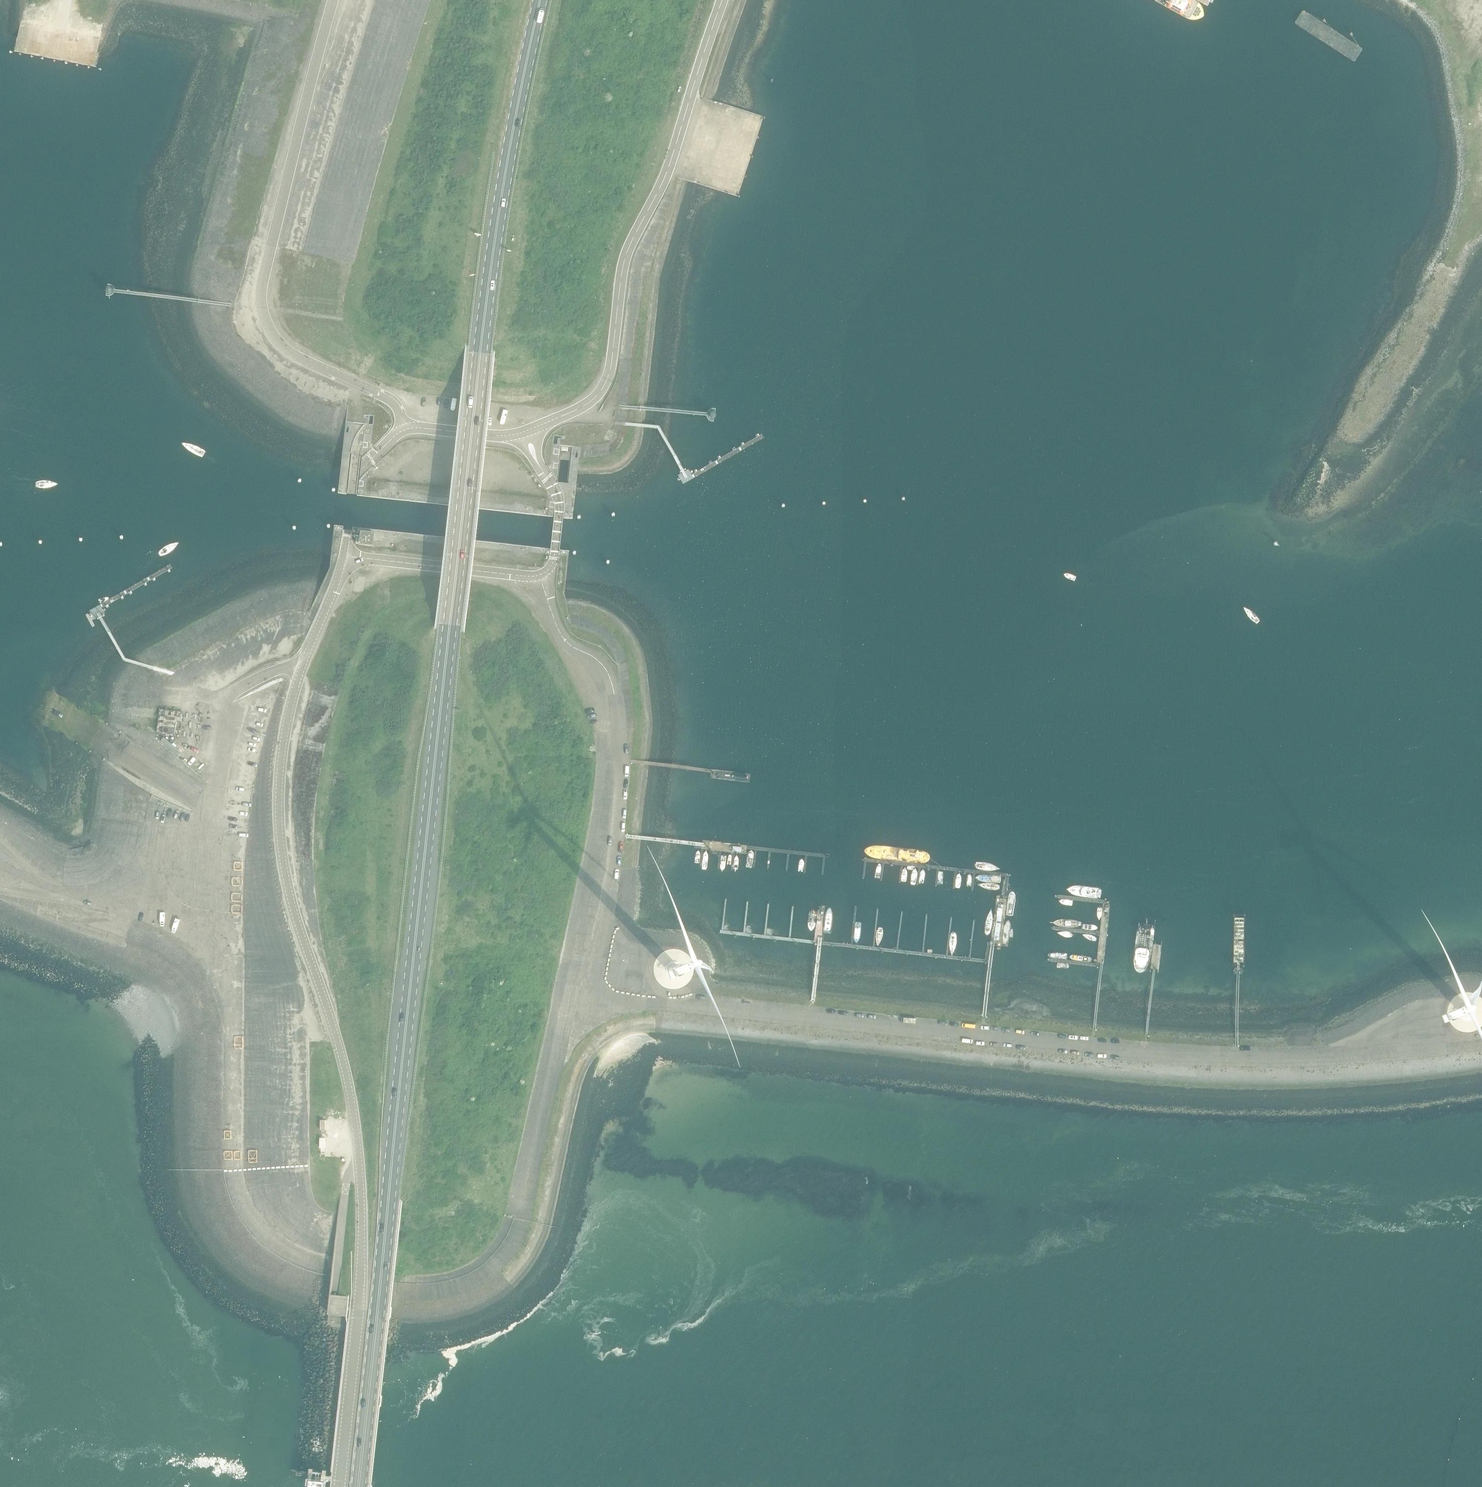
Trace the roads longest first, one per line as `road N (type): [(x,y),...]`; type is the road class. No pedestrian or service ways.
road 1 (primary): [(358,1486),(479,353),(501,180),(539,0)]
road 2 (unclassified): [(339,1486),(361,1195),(342,1057),(280,843),(283,743),(301,670)]
road 3 (unclassified): [(406,427),(377,392),(291,353),(269,329),(262,304),(333,0)]
road 4 (unclassified): [(523,432),(584,405),(605,383),(625,250),(666,174),(722,0)]
road 5 (unclassified): [(301,670),(278,669),(230,697),(199,854),(163,893),(89,901)]
road 6 (unclassified): [(344,556),(522,577),(548,569),(558,498),(523,432)]
road 7 (unclassified): [(344,556),(357,474),(406,427)]
road 8 (unclassified): [(301,670),(344,556)]

